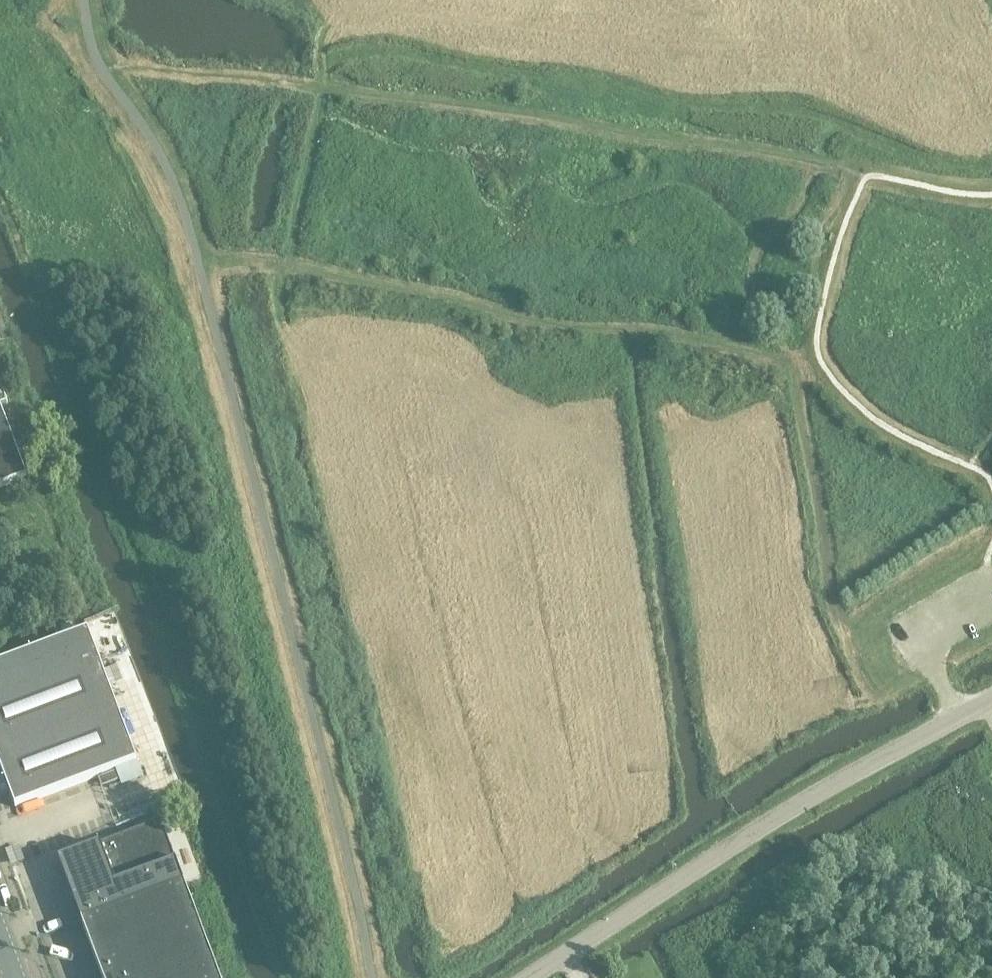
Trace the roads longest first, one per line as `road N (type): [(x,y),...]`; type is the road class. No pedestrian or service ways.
road 1 (tertiary): [(525,977),(829,784),(991,699)]

